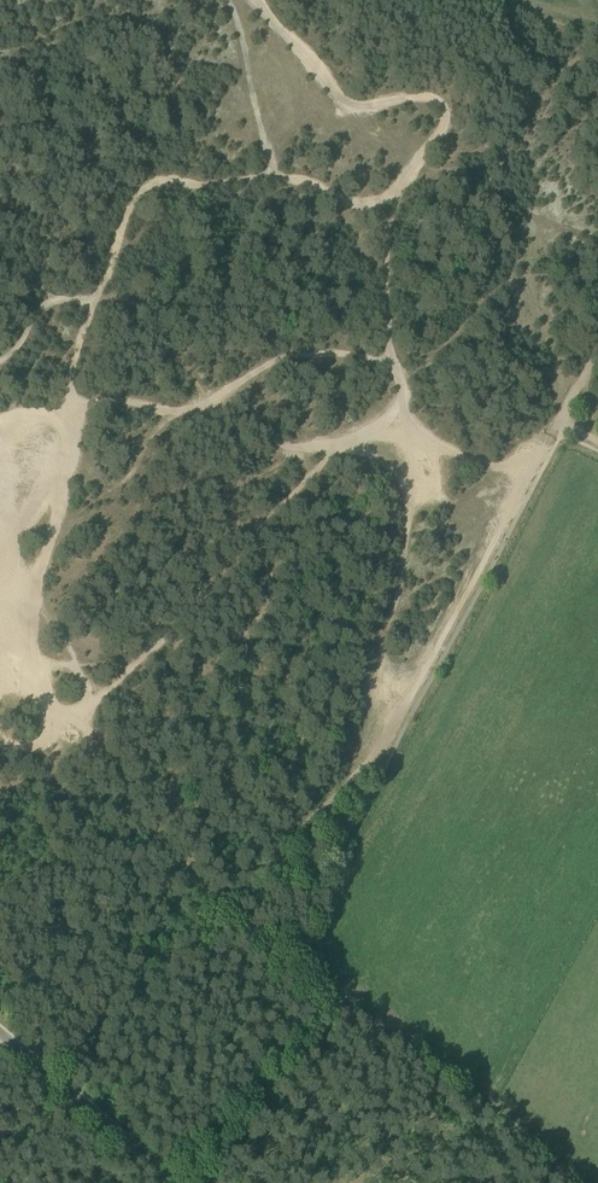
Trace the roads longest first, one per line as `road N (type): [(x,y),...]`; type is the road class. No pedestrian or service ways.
road 1 (track): [(260,898),(223,895),(108,792),(0,627)]
road 2 (track): [(560,424),(379,748)]
road 3 (track): [(189,1182),(326,1016),(321,996),(273,951)]
road 4 (unclassified): [(179,1182),(0,1033)]
road 5 (track): [(379,748),(301,834),(260,898)]

